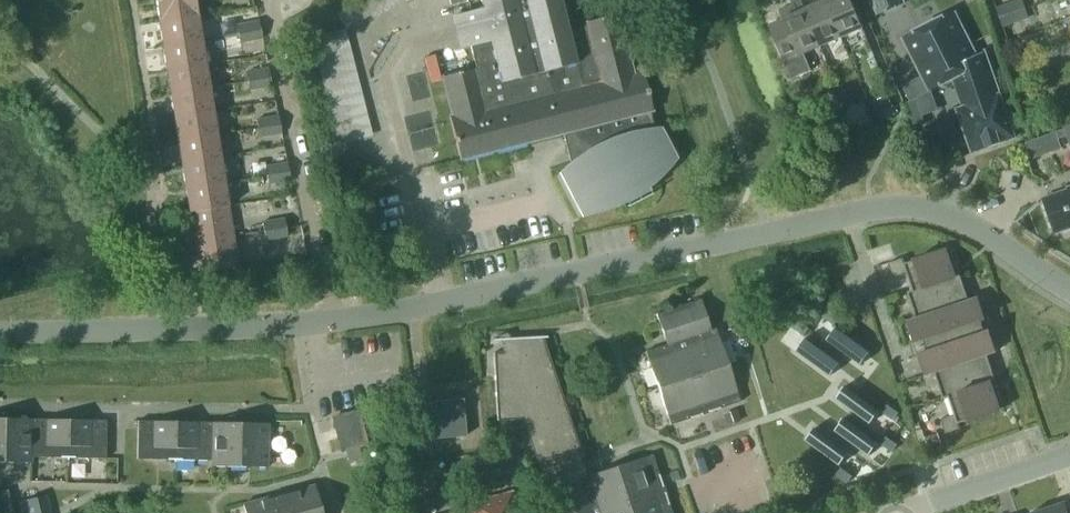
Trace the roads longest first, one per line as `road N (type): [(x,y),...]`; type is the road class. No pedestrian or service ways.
road 1 (residential): [(1069,288),(956,216),(878,208),(328,321),(0,331)]
road 2 (residential): [(318,233),(278,0)]
road 3 (residential): [(899,512),(1069,453)]

